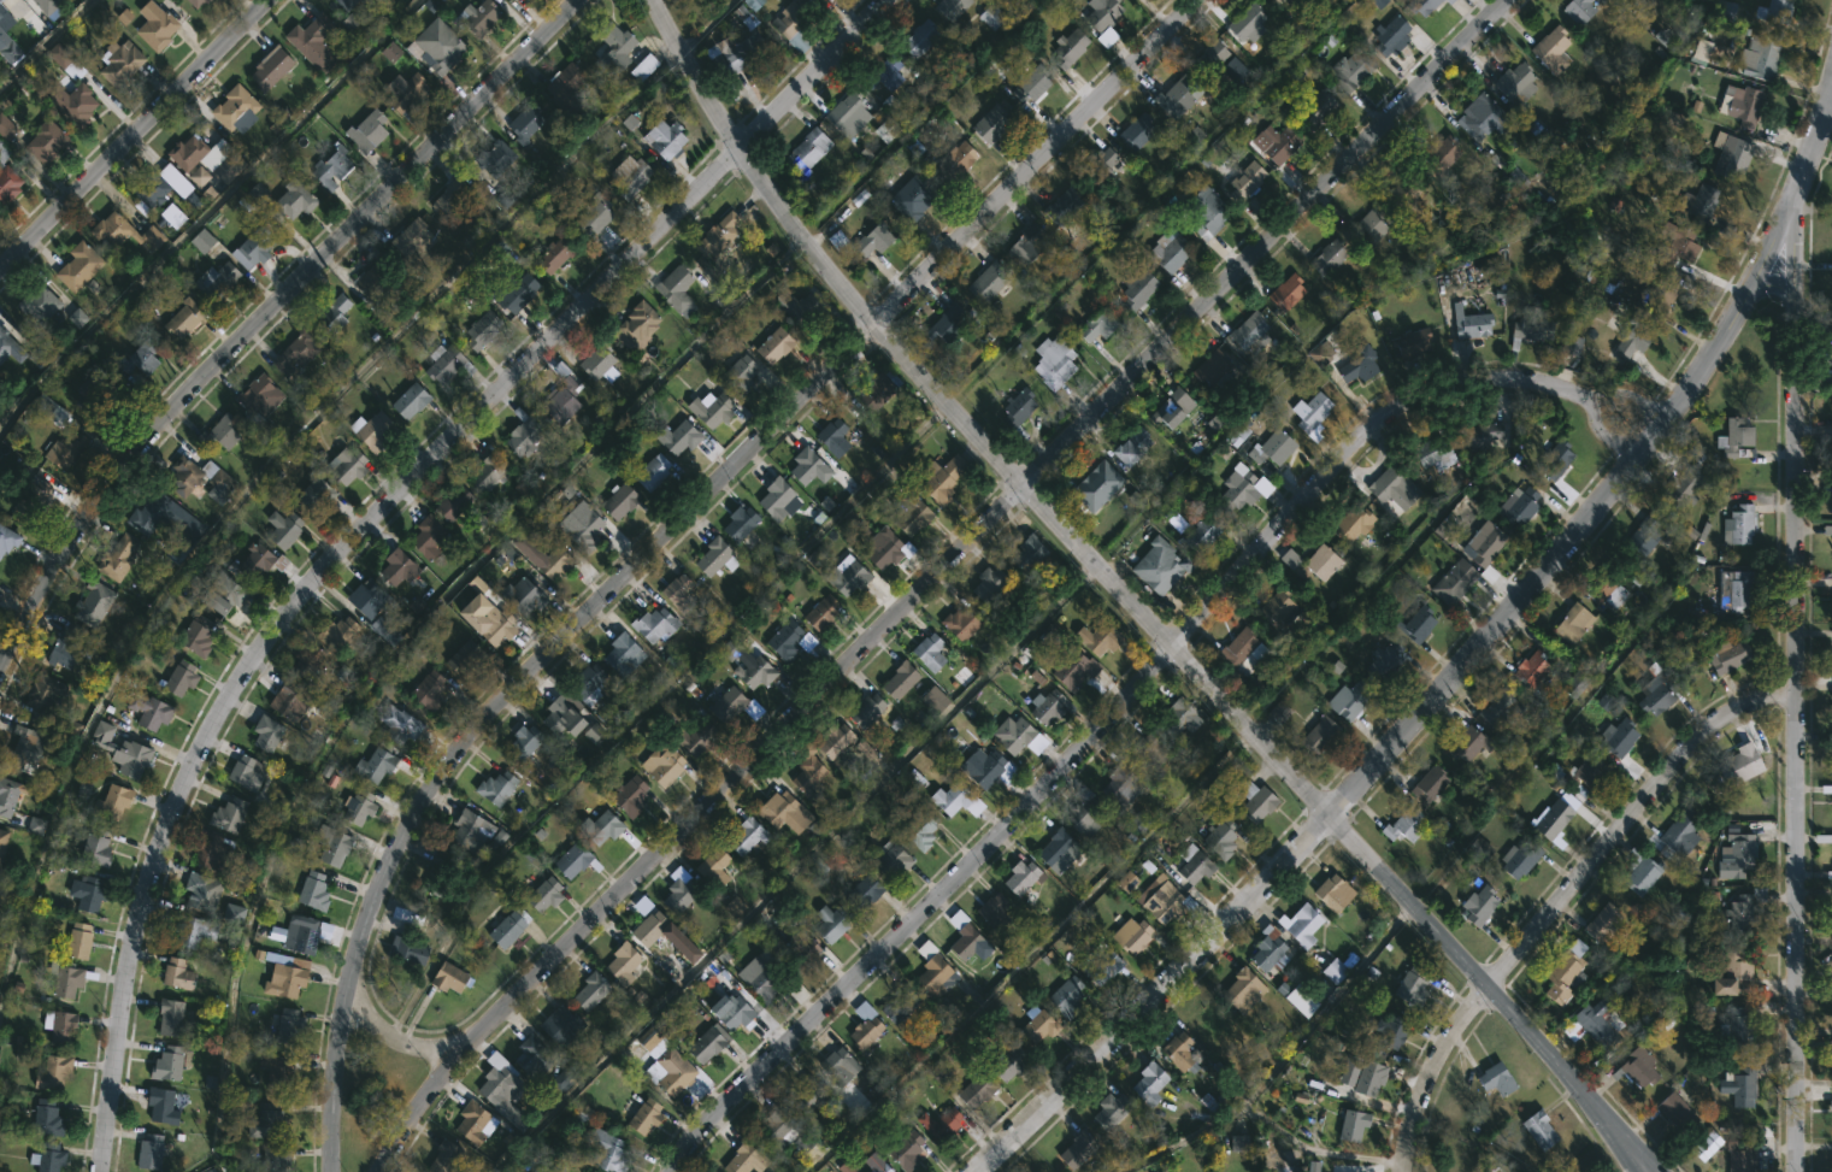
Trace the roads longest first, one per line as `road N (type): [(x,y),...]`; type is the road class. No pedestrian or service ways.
road 1 (residential): [(1506,0),(497,1009),(438,1077),(385,1171)]
road 2 (residential): [(1651,442),(1566,393),(1510,382),(1456,384),(1388,412),(1049,784),(725,1102),(674,1171)]
road 3 (residential): [(740,147),(338,549),(241,677),(188,777),(159,854),(124,994),(102,1171)]
road 4 (residential): [(1831,83),(1796,184),(1799,1171)]
road 5 (tertiary): [(334,1171),(336,1068),(349,988),(383,879),(438,776),(495,702),(874,323)]
road 6 (residential): [(578,0),(194,387),(72,537),(0,670)]
road 7 (residential): [(1327,813),(1674,416),(1755,278),(1796,184)]
road 8 (residential): [(874,323),(1327,813)]
road 9 (residential): [(1799,690),(1742,705),(1715,724),(1449,1037),(1424,1090),(1403,1171)]
road 10 (residential): [(975,1171),(1327,813)]
road 11 (residential): [(1327,813),(1589,1097),(1640,1171)]
road 12 (tertiary): [(874,323),(1203,0)]
road 13 (residential): [(266,0),(0,265)]
road 14 (residential): [(740,147),(821,264),(874,323)]
road 15 (residential): [(890,0),(740,147)]
road 16 (residential): [(657,0),(740,147)]
road 17 (residential): [(456,1058),(401,1047),(360,1011),(349,988)]

